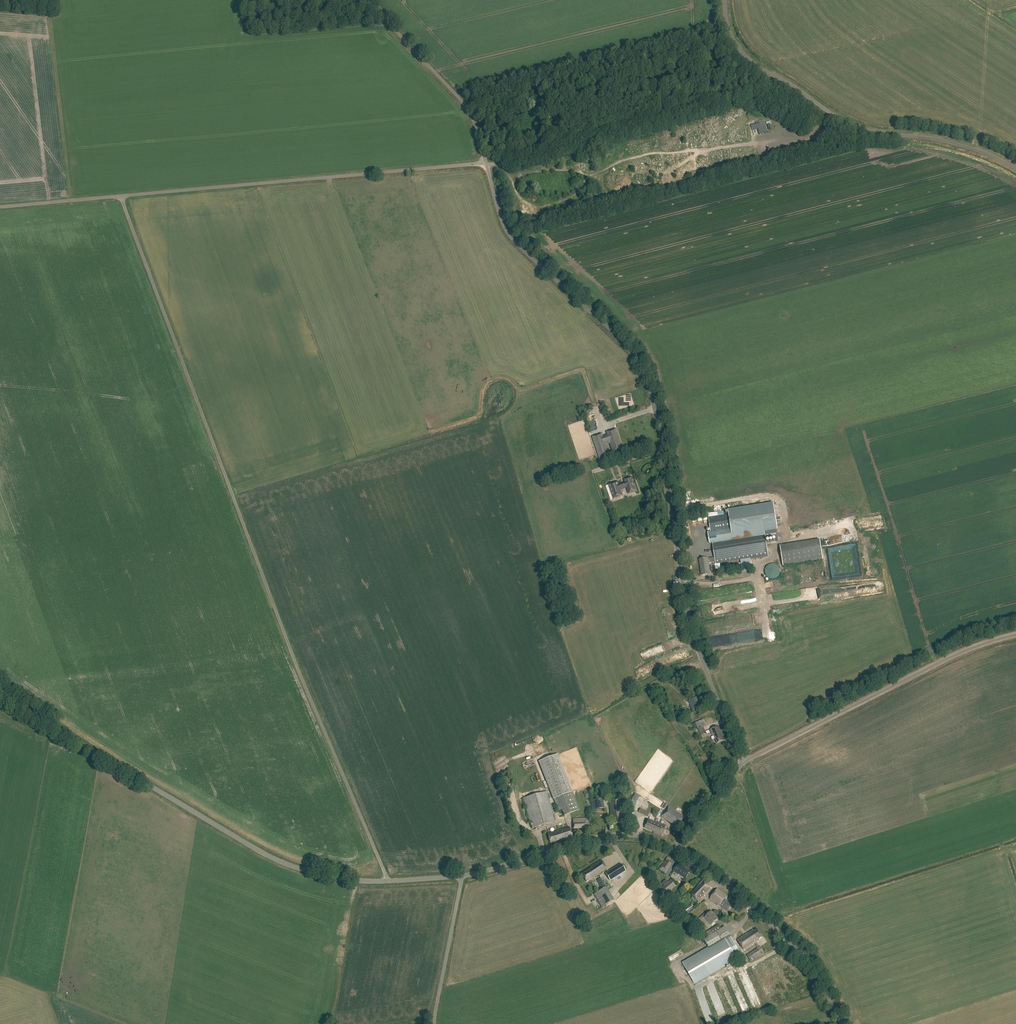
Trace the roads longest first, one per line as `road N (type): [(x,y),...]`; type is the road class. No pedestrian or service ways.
road 1 (unclassified): [(388,881),(294,660),(120,196)]
road 2 (unclassified): [(743,763),(697,648),(646,370),(510,236),(486,164)]
road 3 (unclassified): [(388,881),(337,878),(277,860),(0,695)]
road 4 (unclassified): [(120,196),(486,164)]
road 5 (unclassified): [(1015,168),(960,145),(873,132),(832,114),(746,57),(727,26),(724,0)]
road 6 (track): [(486,164),(781,80)]
road 7 (unclassified): [(743,763),(958,653),(1015,634)]
road 8 (unclassified): [(841,1023),(797,948),(674,849)]
road 9 (unclassified): [(462,876),(608,835),(674,849)]
road 10 (unclassified): [(486,164),(469,110),(368,0)]
road 11 (track): [(70,200),(48,8)]
road 12 (unclassified): [(434,1023),(462,876)]
road 13 (unclassified): [(0,207),(120,196)]

